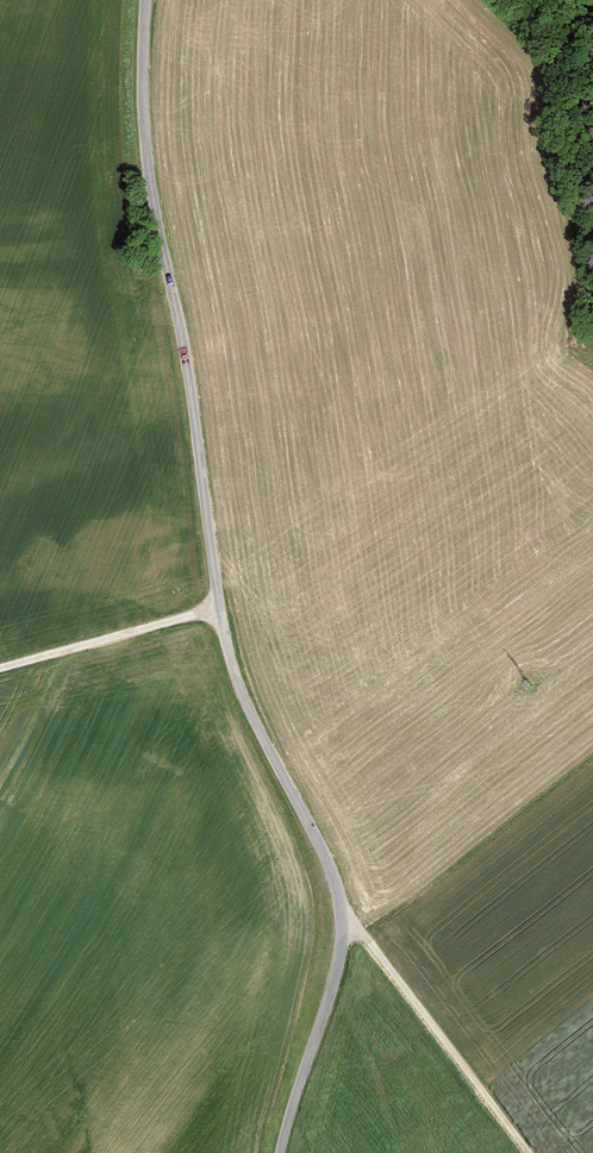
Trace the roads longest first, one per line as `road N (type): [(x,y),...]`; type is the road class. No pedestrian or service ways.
road 1 (tertiary): [(146,0),(148,168),(186,360),(220,607)]
road 2 (tertiary): [(220,607),(239,685),(329,865),(342,912),(333,983),(280,1152)]
road 3 (track): [(342,912),(529,1152)]
road 4 (unclassified): [(0,668),(220,607)]

